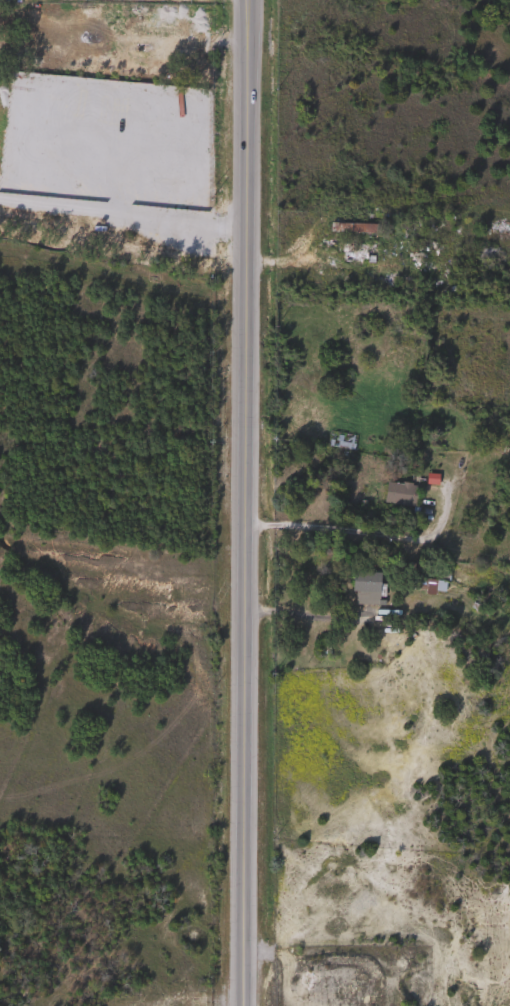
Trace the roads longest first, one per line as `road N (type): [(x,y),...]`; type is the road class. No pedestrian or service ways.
road 1 (secondary): [(242,1005),(245,0)]
road 2 (residential): [(242,695),(506,778)]

